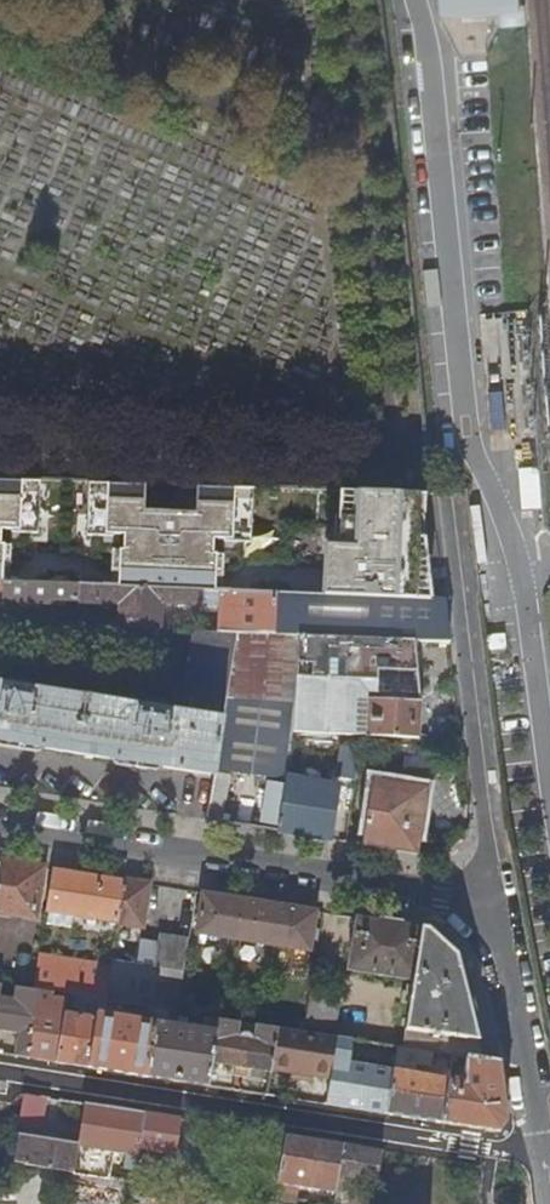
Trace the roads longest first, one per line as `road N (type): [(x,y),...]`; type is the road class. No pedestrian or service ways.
road 1 (residential): [(0,1072),(543,1162)]
road 2 (residential): [(0,824),(501,900)]
road 3 (residential): [(501,900),(451,494)]
road 4 (residential): [(543,1162),(501,900)]

